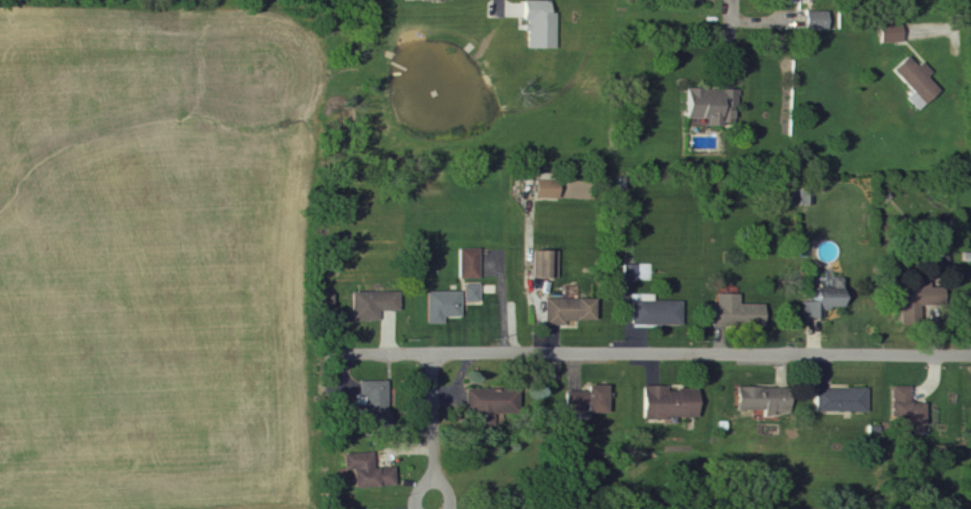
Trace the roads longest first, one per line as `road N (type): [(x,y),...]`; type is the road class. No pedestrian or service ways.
road 1 (residential): [(336,352),(970,357)]
road 2 (residential): [(425,350),(440,496)]

